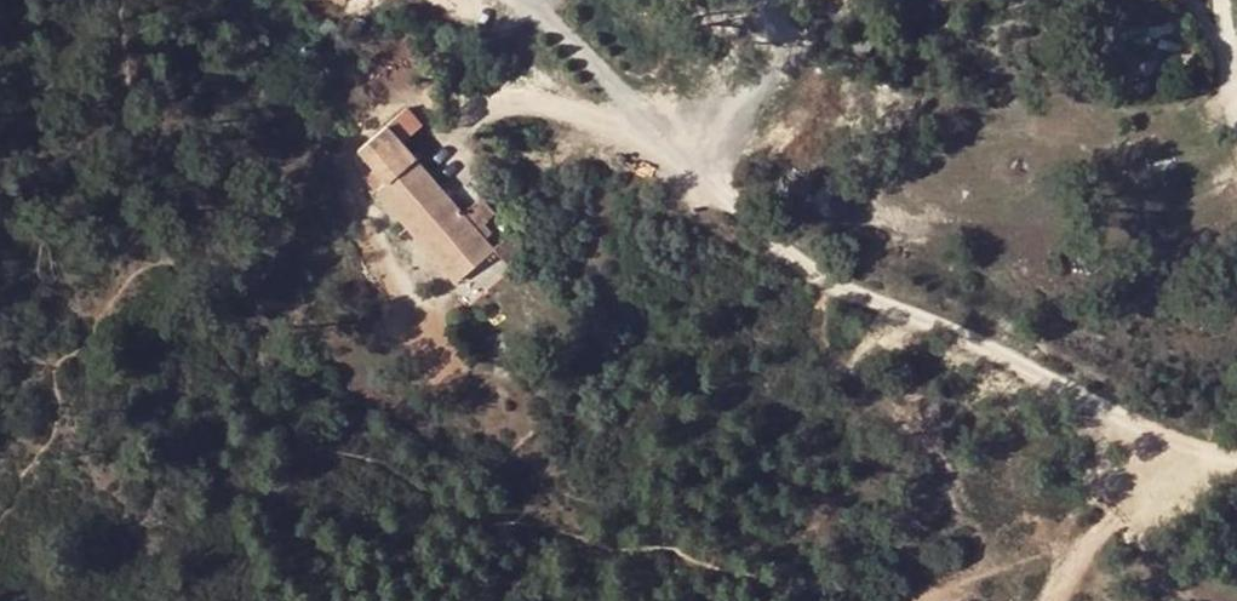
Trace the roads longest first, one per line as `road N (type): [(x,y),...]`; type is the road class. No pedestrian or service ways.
road 1 (track): [(1053,600),(1068,563),(1162,435),(823,282),(757,228),(527,0)]
road 2 (track): [(1028,600),(931,444),(831,356),(808,322),(823,282)]

